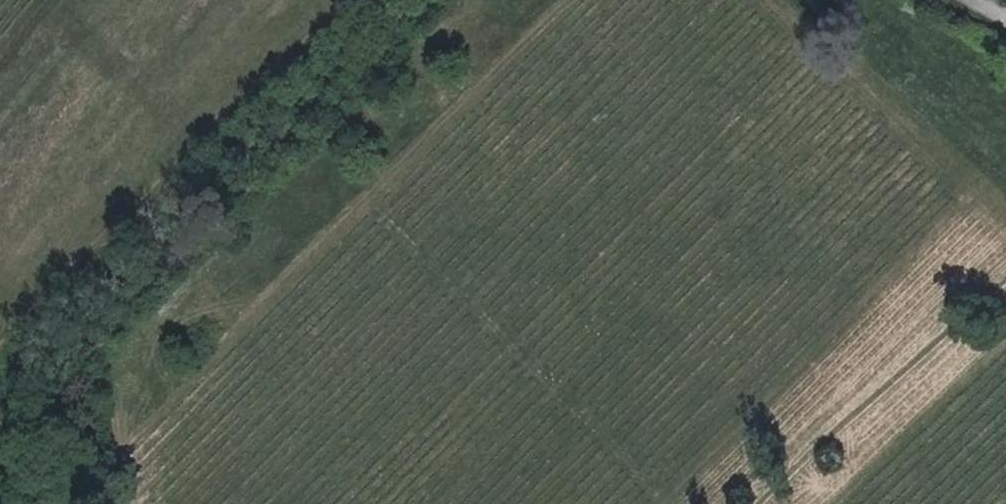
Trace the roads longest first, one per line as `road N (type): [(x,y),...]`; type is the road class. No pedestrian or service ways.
road 1 (track): [(1005,282),(758,503)]

